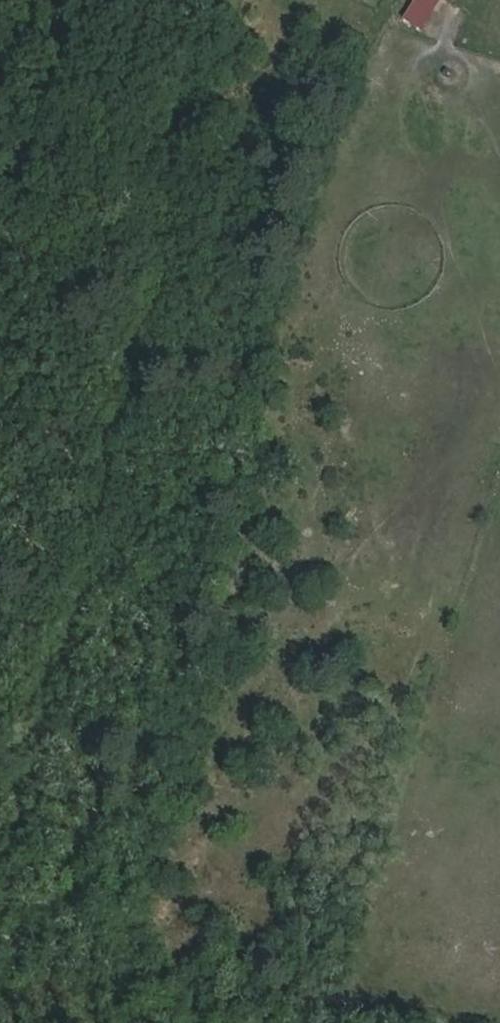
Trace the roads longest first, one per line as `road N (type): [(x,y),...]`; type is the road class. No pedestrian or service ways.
road 1 (track): [(406,1022),(320,1008),(212,974),(0,941)]

